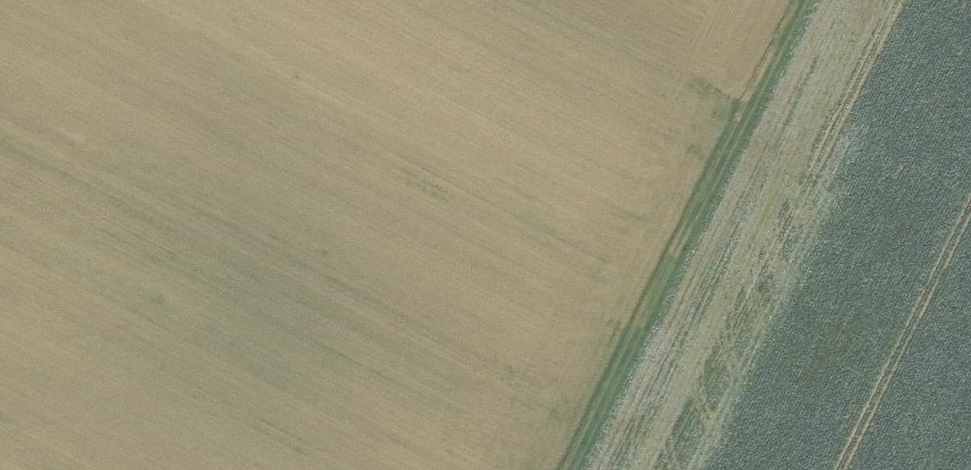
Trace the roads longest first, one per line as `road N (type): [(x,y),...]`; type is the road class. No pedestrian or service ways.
road 1 (track): [(804,0),(571,469)]

